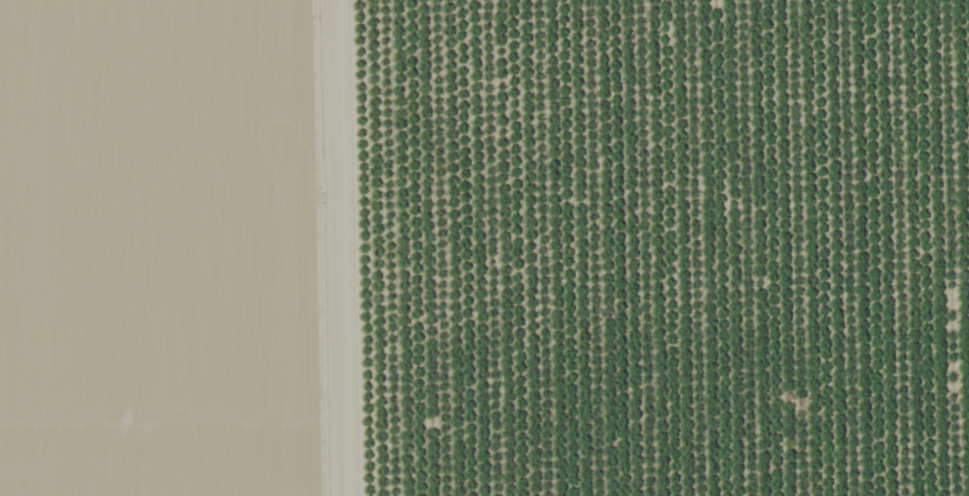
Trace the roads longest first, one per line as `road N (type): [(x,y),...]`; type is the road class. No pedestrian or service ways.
road 1 (residential): [(354,495),(337,0)]

